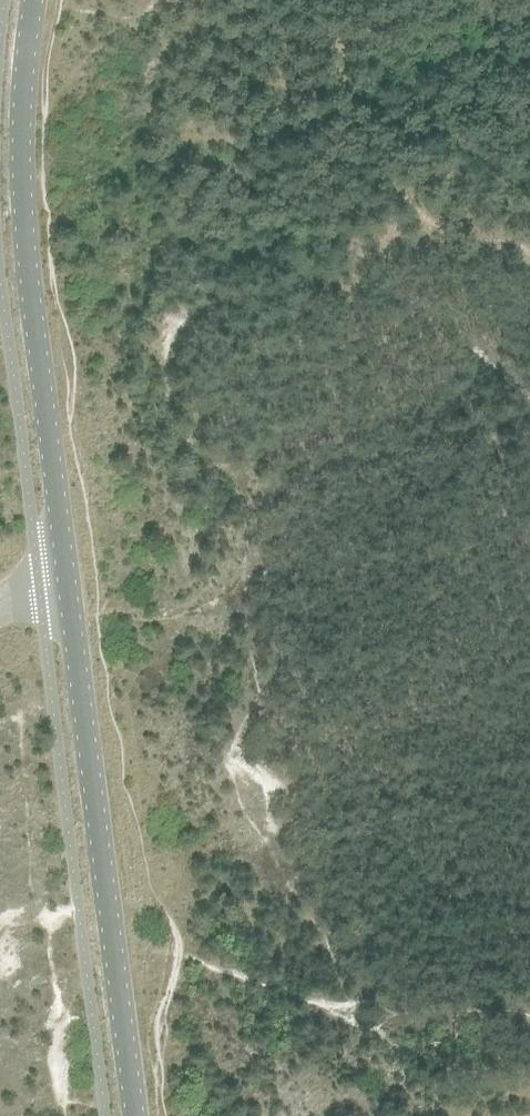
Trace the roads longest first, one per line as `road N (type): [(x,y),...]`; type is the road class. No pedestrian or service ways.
road 1 (tertiary): [(68,594),(21,184),(23,64),(34,0)]
road 2 (tertiary): [(134,1115),(68,594)]

